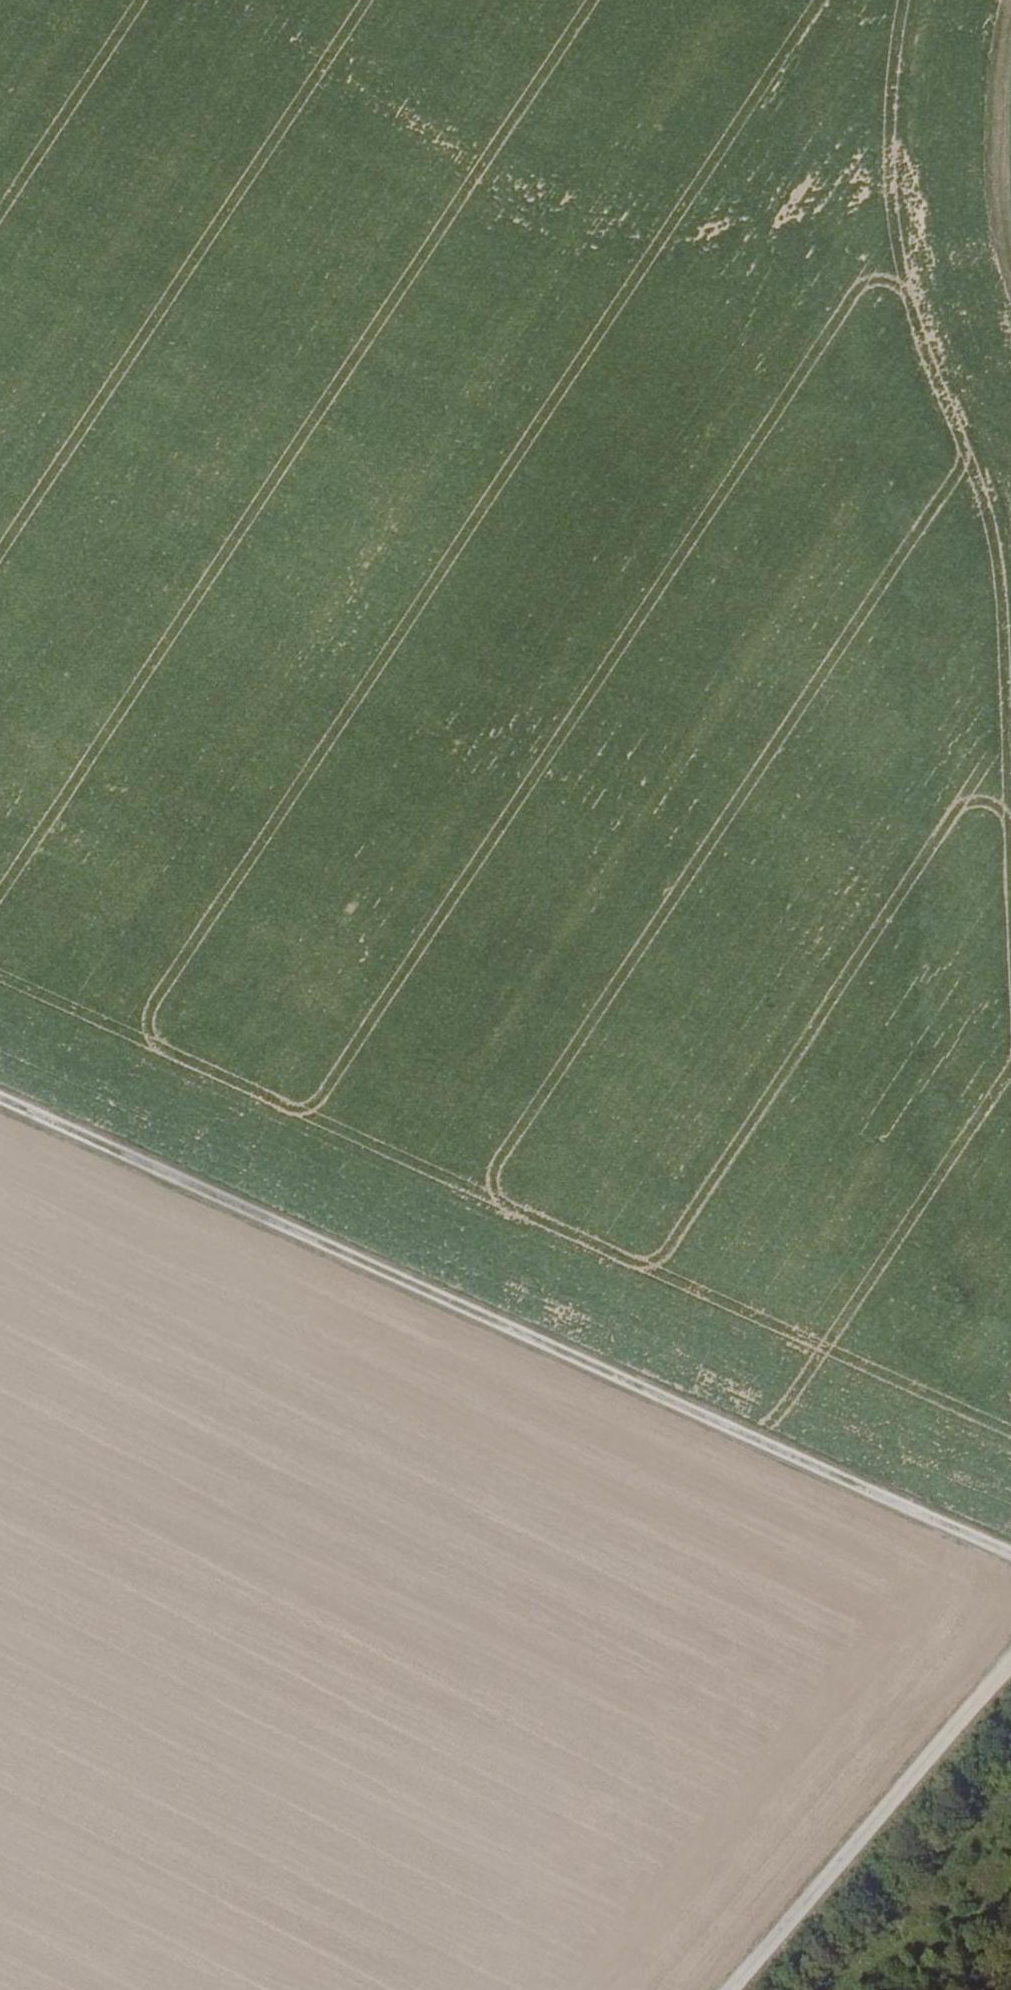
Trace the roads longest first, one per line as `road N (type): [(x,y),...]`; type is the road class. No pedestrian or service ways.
road 1 (track): [(1010,1558),(0,1099)]
road 2 (track): [(733,1989),(1010,1672)]

